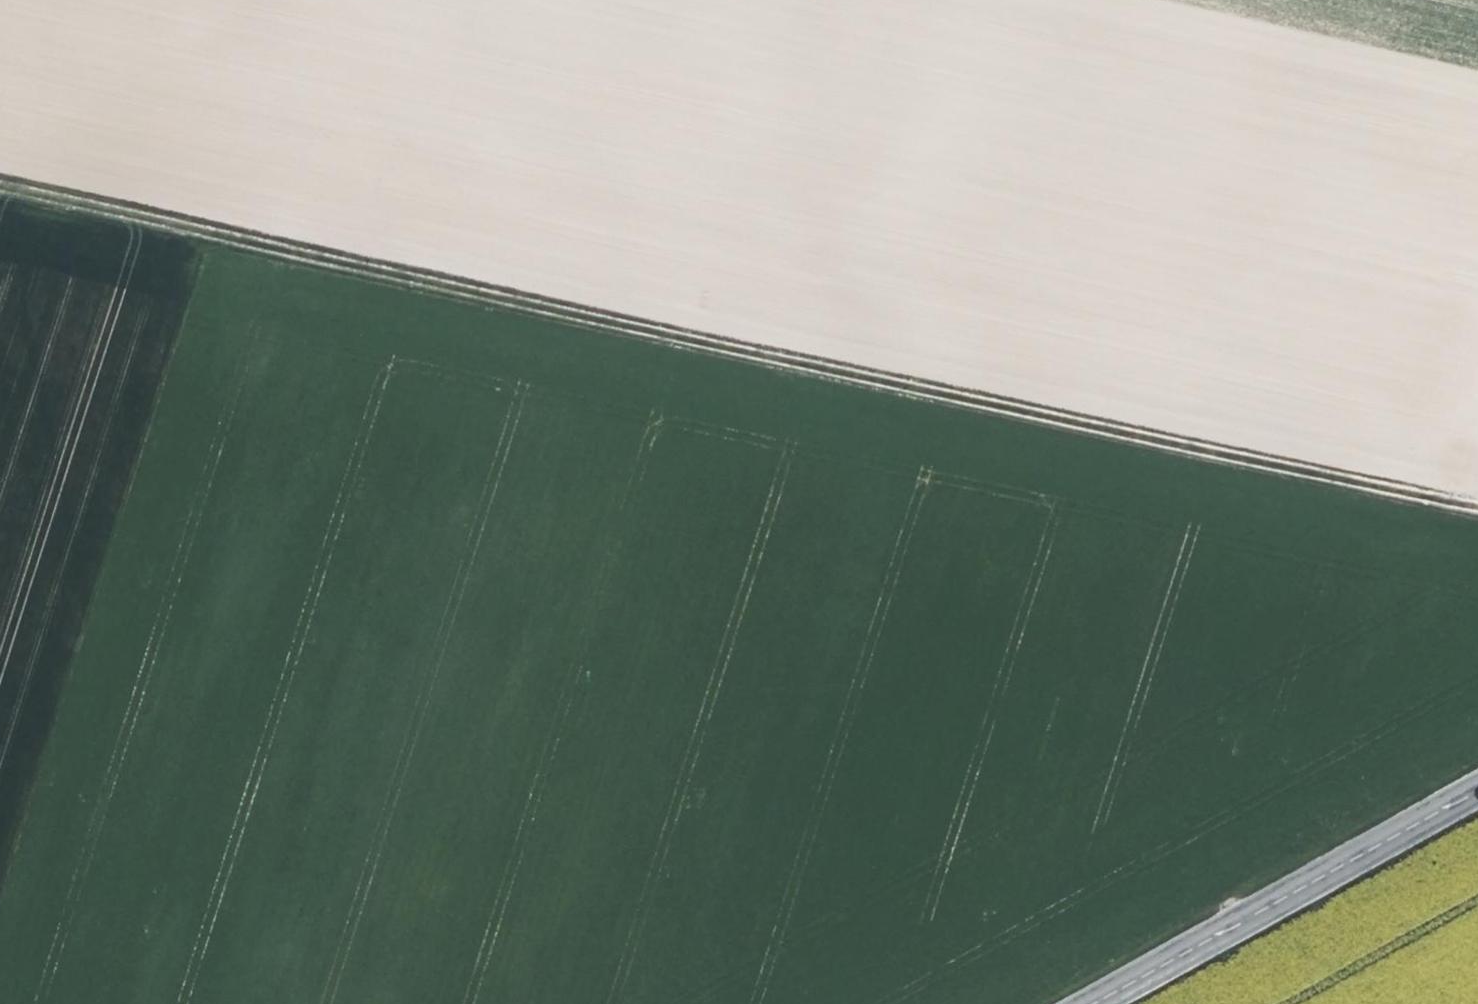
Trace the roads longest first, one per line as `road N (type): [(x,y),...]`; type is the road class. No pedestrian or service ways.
road 1 (track): [(1477,508),(0,188)]
road 2 (secondary): [(1080,1003),(1477,784)]

